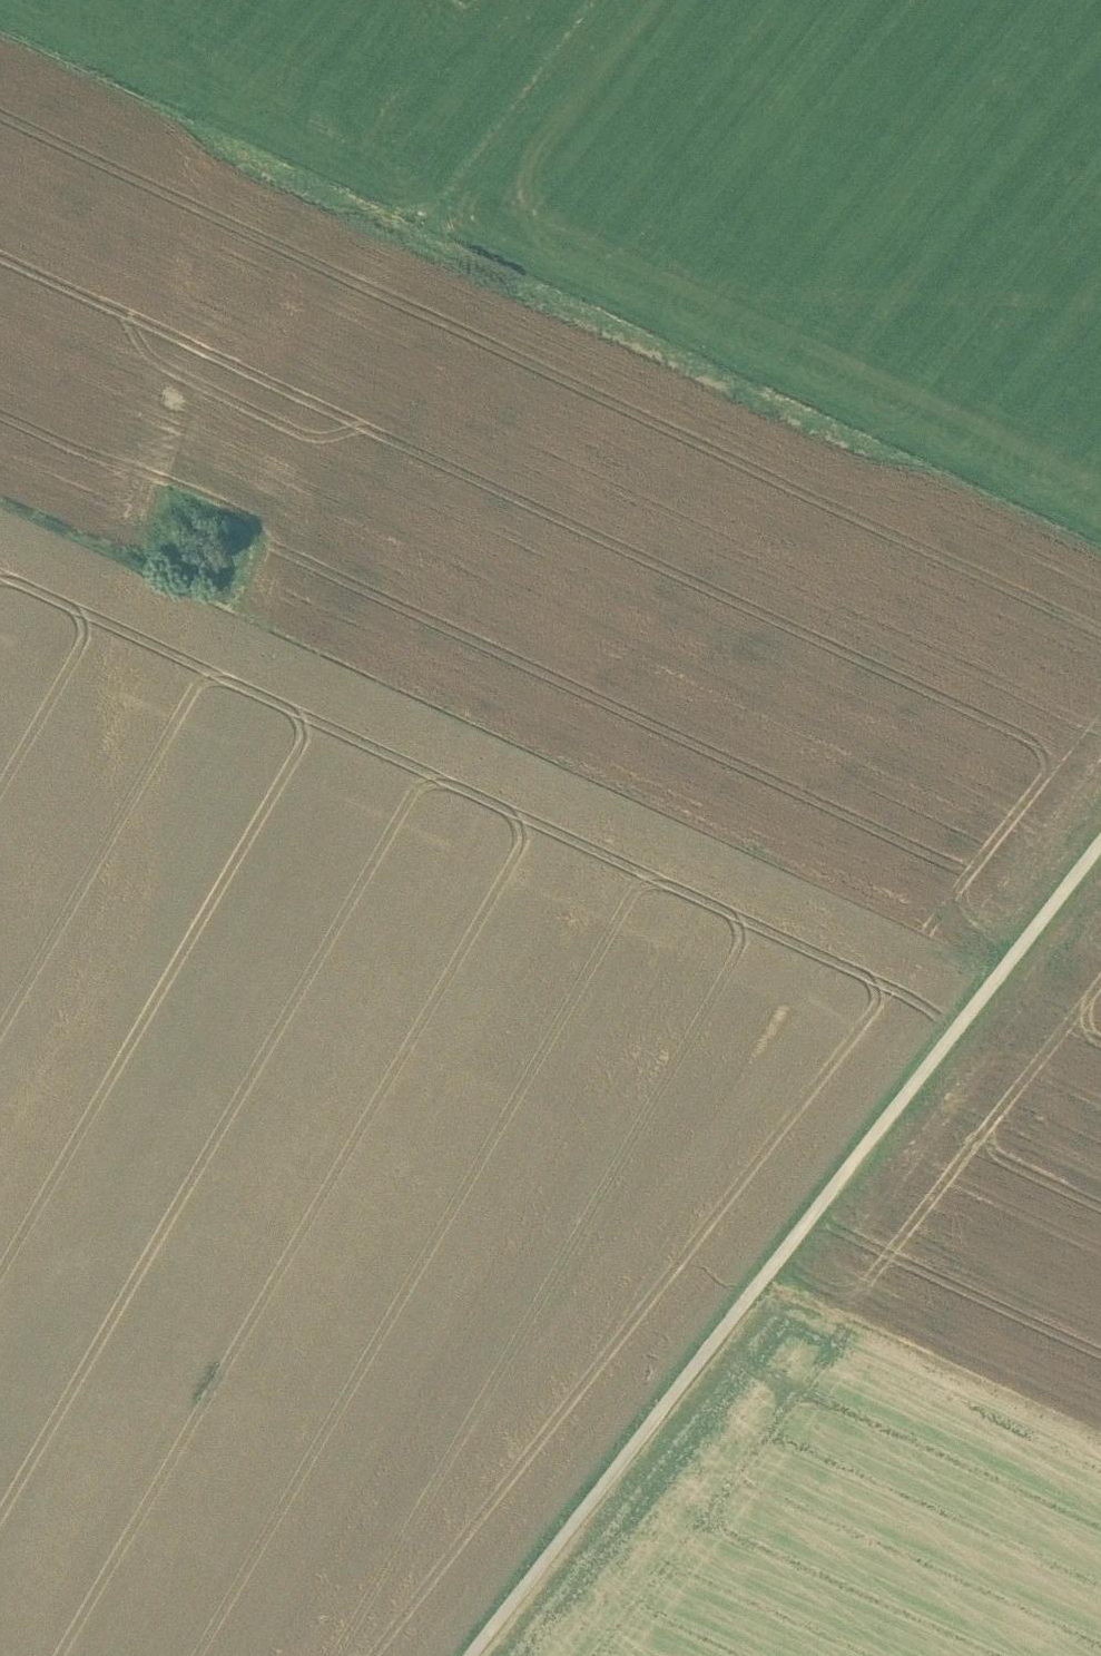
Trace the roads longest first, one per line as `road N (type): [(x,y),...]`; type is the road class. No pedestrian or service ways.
road 1 (track): [(480,1655),(1100,850)]

